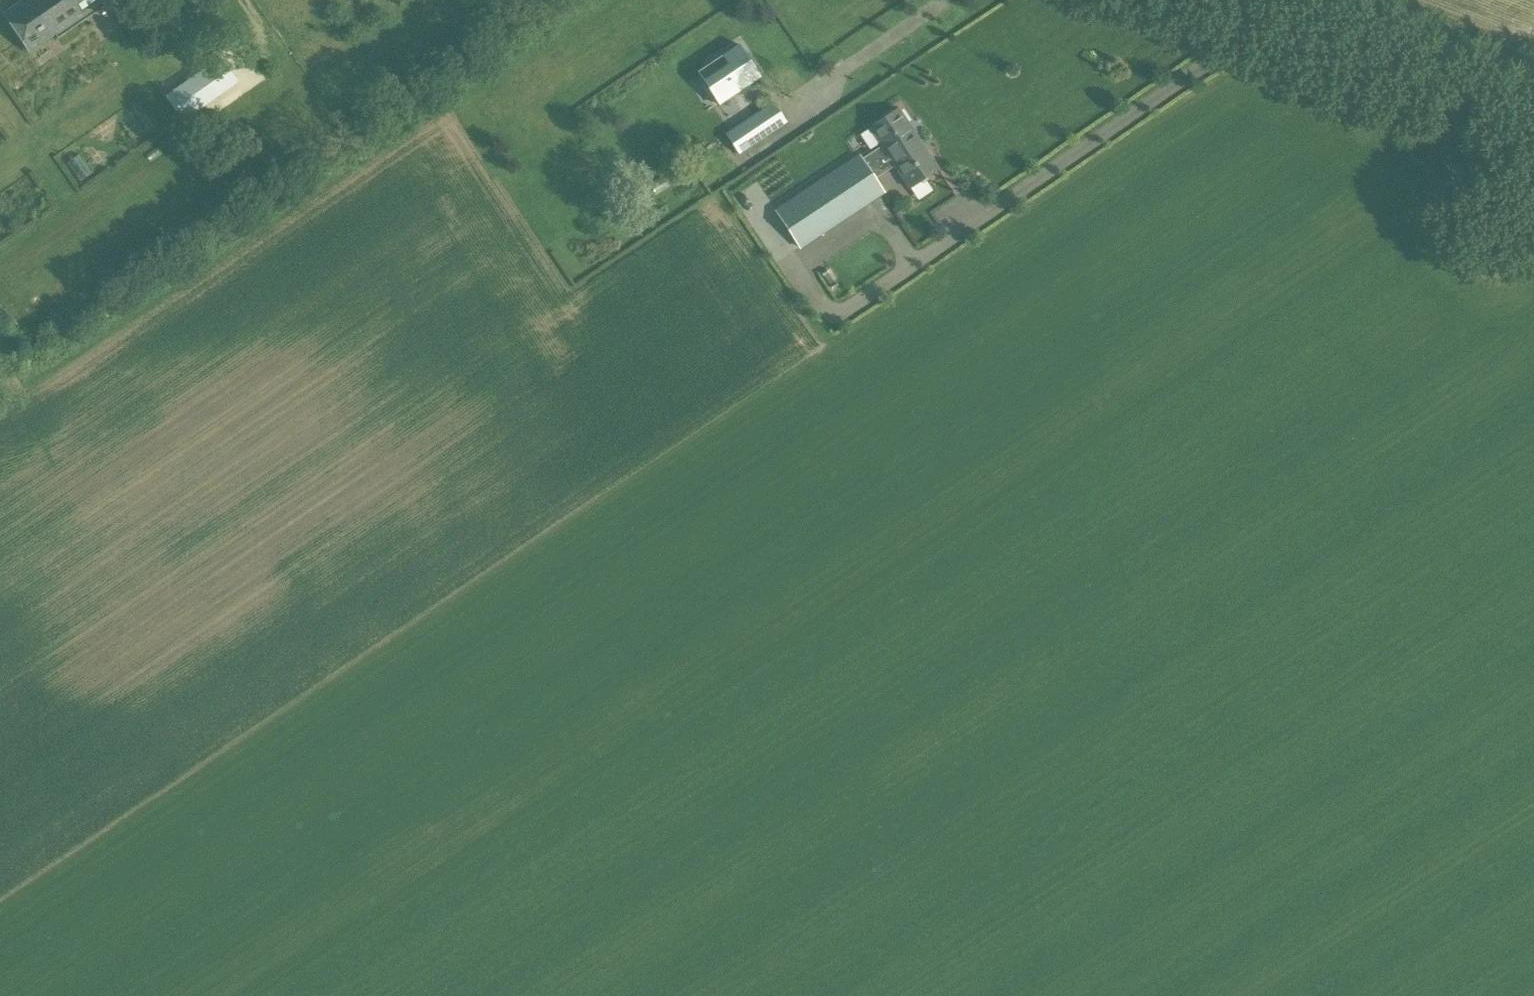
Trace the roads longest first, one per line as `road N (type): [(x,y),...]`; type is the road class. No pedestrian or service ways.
road 1 (tertiary): [(1218,0),(1533,126)]

